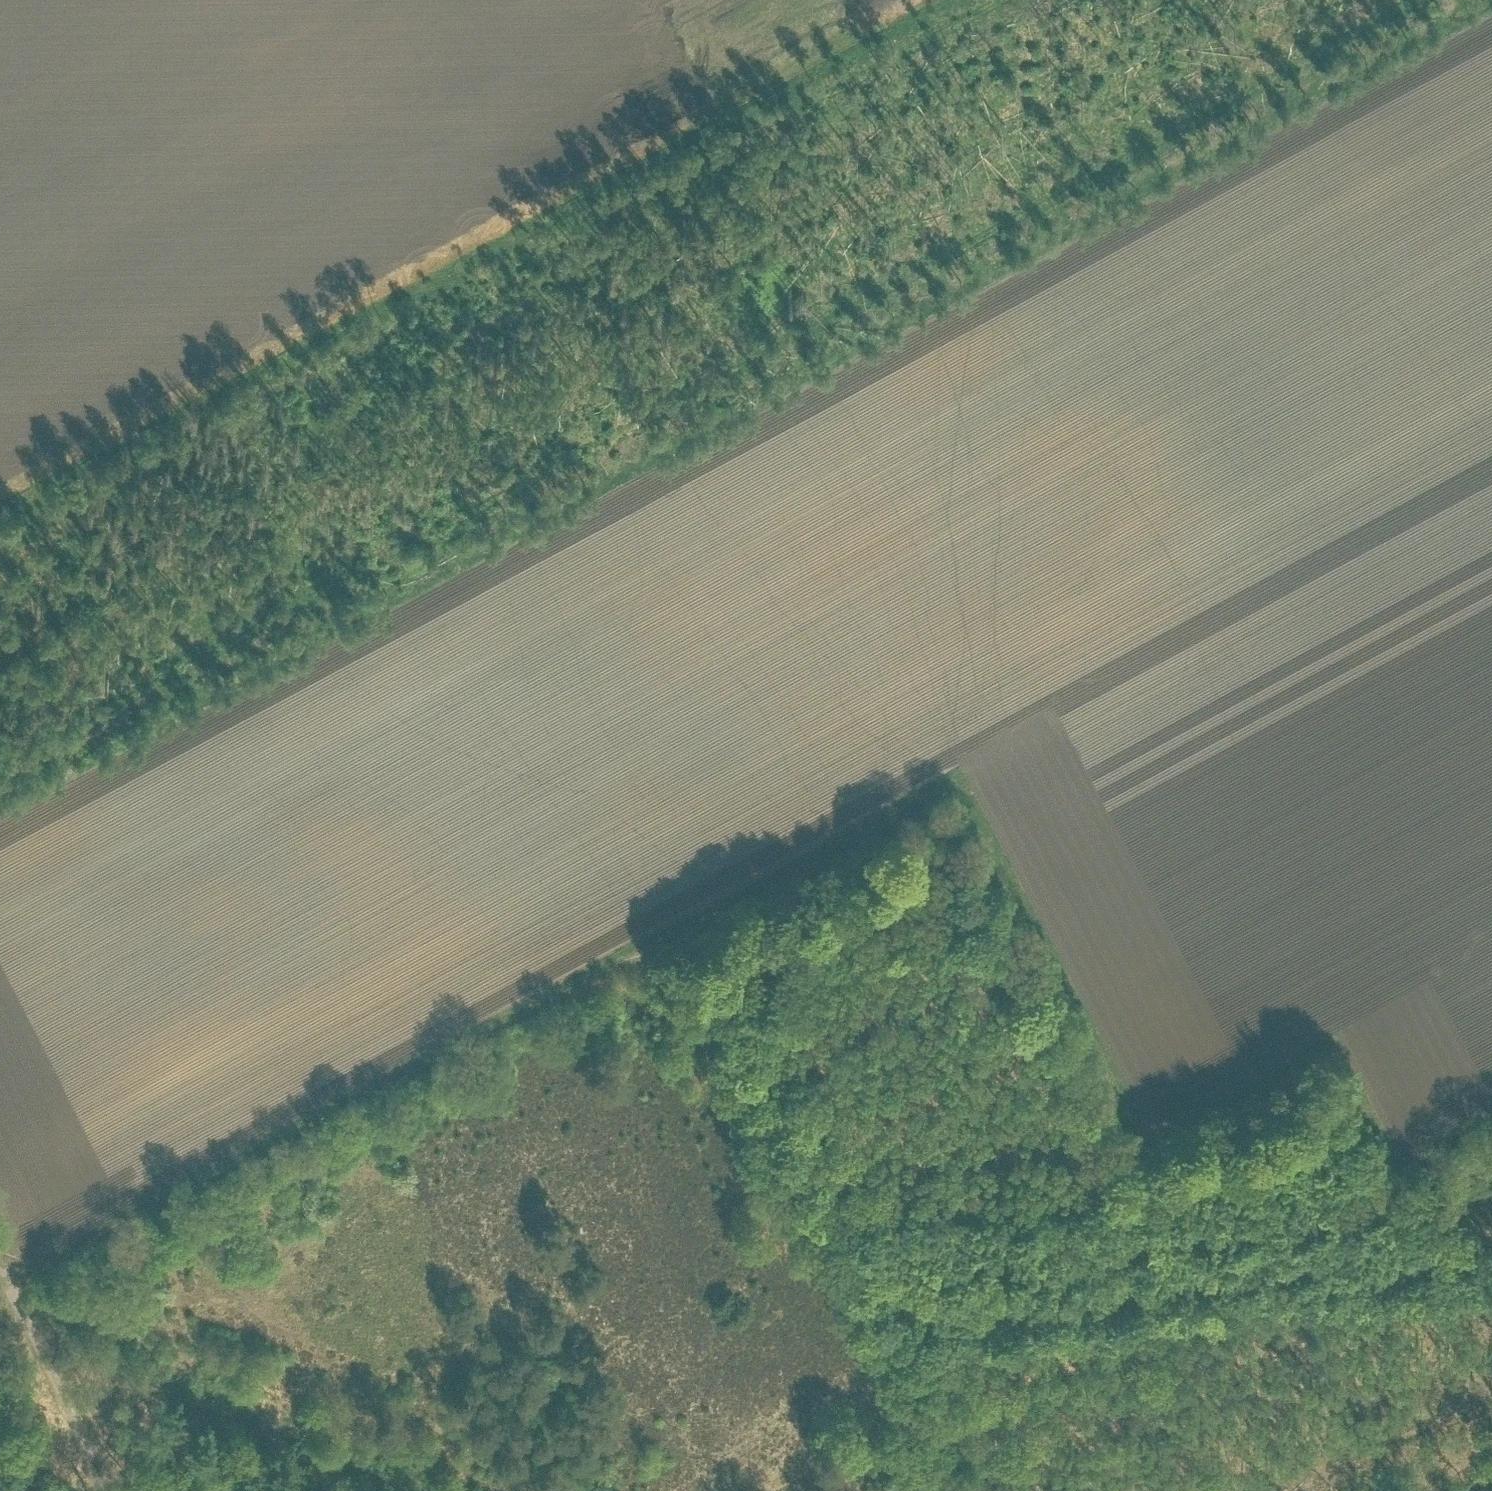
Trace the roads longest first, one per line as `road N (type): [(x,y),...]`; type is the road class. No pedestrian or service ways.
road 1 (track): [(3,1291),(656,948),(947,1490)]
road 2 (track): [(656,948),(964,785),(1144,1135),(1337,1039),(1394,1147),(1408,1154),(1491,1108)]
road 3 (track): [(28,1341),(101,1490)]

